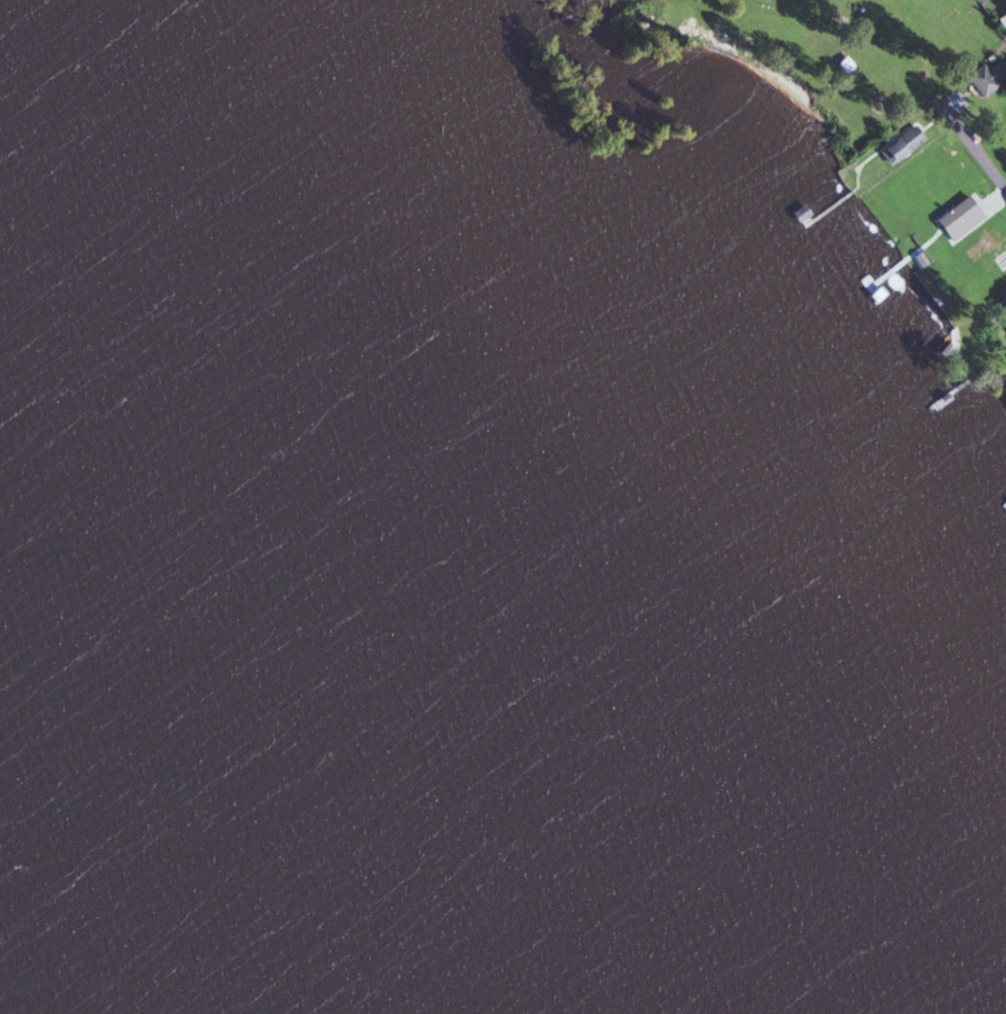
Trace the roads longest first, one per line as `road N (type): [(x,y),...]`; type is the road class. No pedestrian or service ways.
road 1 (residential): [(1005,177),(893,17),(867,17),(823,60),(808,47),(778,69),(740,128)]

